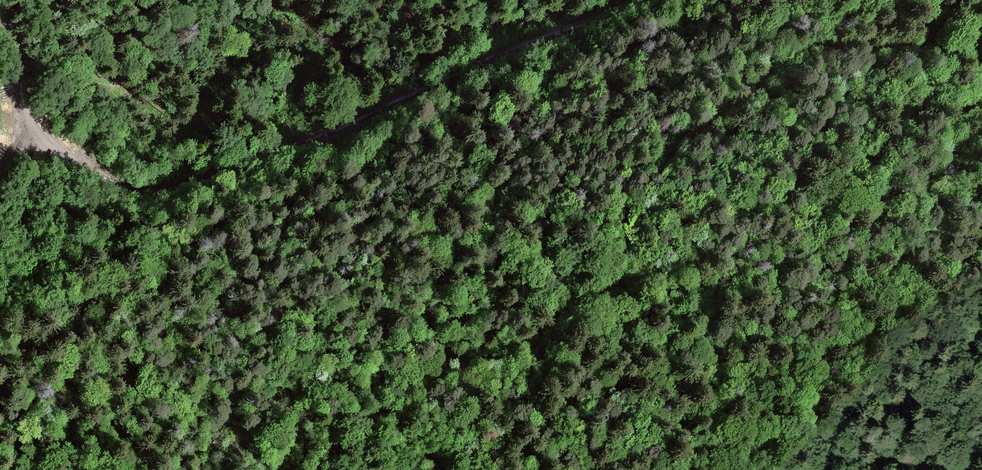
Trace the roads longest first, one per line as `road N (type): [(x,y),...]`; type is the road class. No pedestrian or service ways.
road 1 (track): [(981,50),(829,48),(782,58),(633,171),(617,211),(616,273),(606,289),(369,417),(317,469)]
road 2 (unclassified): [(629,0),(338,126),(180,183),(127,190),(80,168)]

